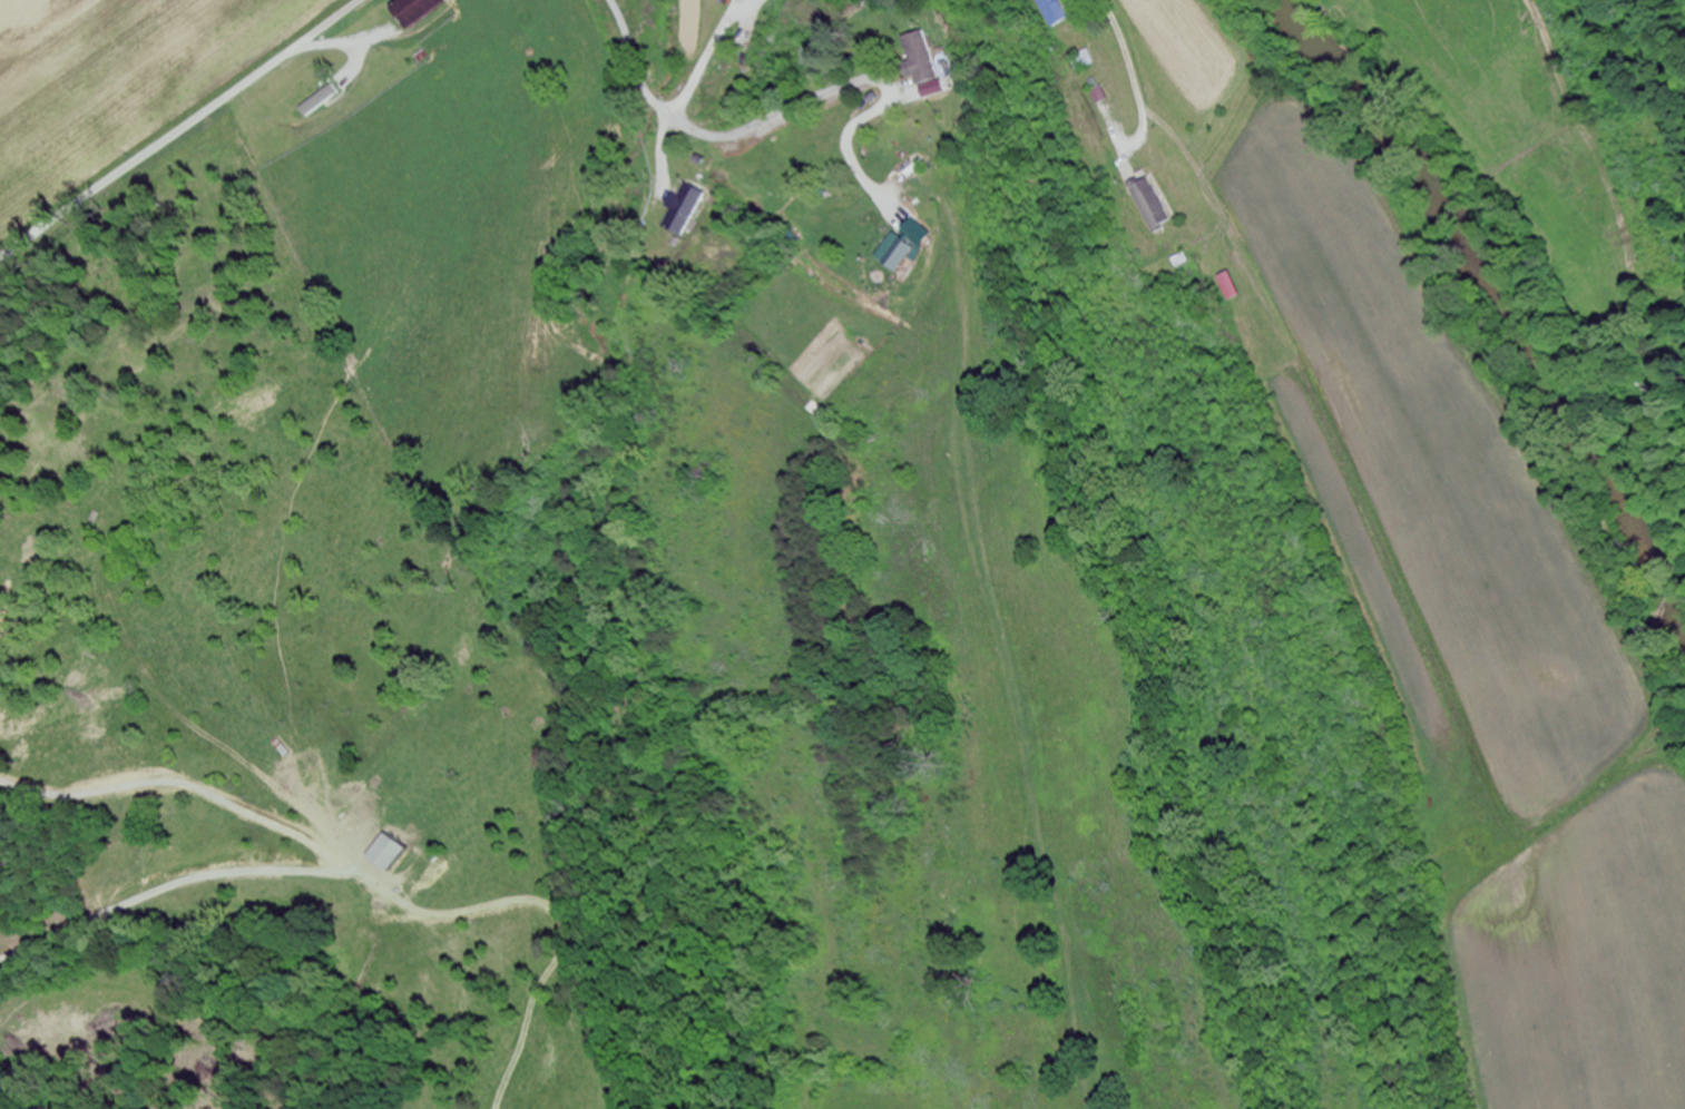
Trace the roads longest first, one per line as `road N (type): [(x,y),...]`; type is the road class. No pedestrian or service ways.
road 1 (residential): [(0,256),(360,0)]
road 2 (residential): [(611,0),(648,97),(706,136),(738,135),(869,80),(891,86)]

